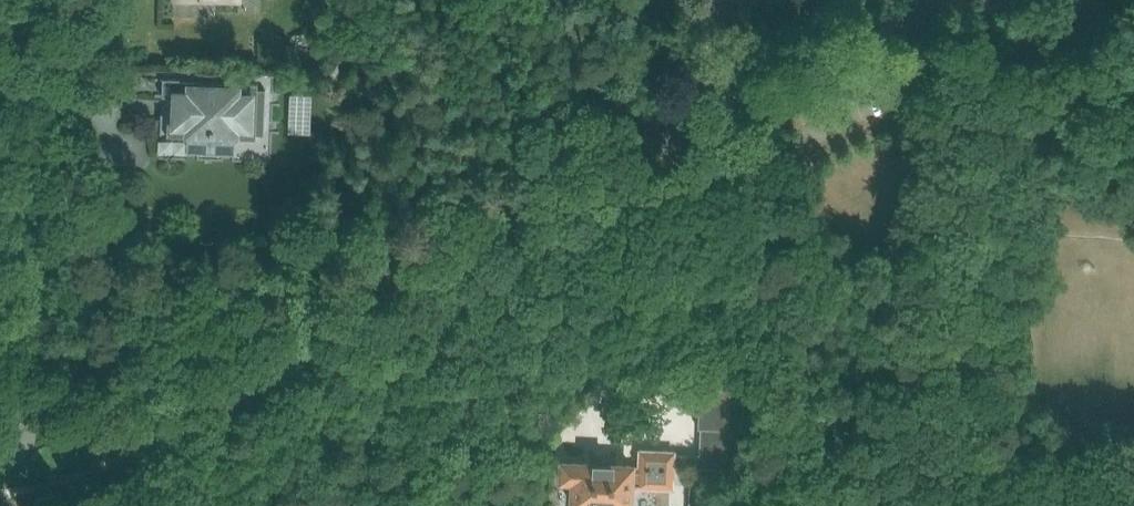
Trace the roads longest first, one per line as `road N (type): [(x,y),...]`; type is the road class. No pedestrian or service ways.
road 1 (unclassified): [(24,429),(97,433),(194,388),(940,0)]
road 2 (secondary): [(24,429),(34,0)]

